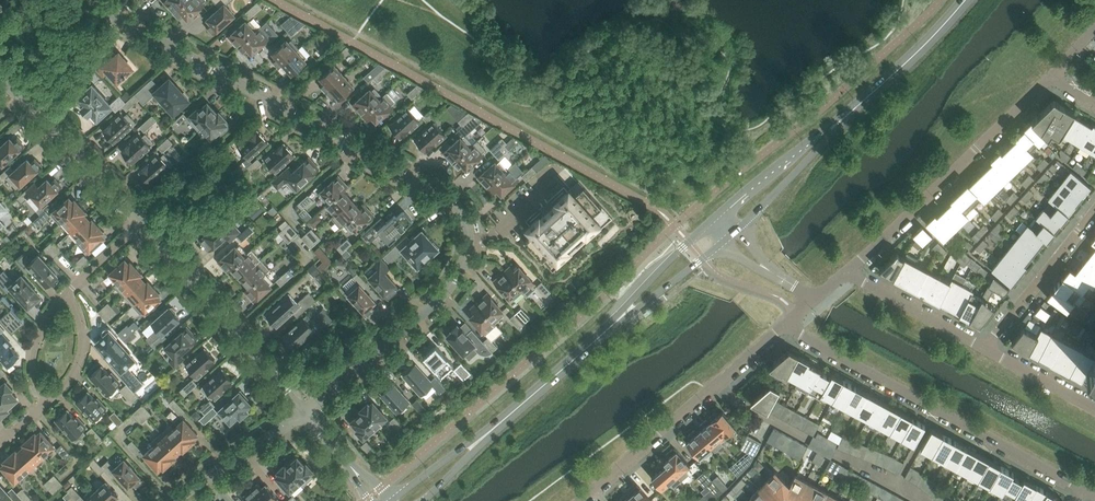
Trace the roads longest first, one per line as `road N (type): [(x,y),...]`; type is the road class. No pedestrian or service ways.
road 1 (residential): [(303,413),(454,280),(468,231),(455,204),(95,0)]
road 2 (residential): [(787,324),(1084,489)]
road 3 (residential): [(846,272),(1050,77)]
road 4 (residential): [(578,500),(787,324)]
road 5 (residential): [(303,413),(139,224)]
road 6 (residential): [(139,224),(0,80)]
road 7 (secondary): [(483,437),(627,312)]
road 8 (residential): [(984,346),(1094,205)]
road 9 (secondary): [(847,115),(715,218)]
road 10 (secondary): [(847,115),(965,0)]
road 11 (secondary): [(735,230),(847,115)]
road 12 (residential): [(171,500),(303,413)]
road 13 (residential): [(984,346),(846,272)]
road 14 (residential): [(43,402),(77,375),(84,332),(66,290)]
road 15 (secondary): [(715,218),(627,312)]
road 16 (residential): [(1094,408),(984,346)]

